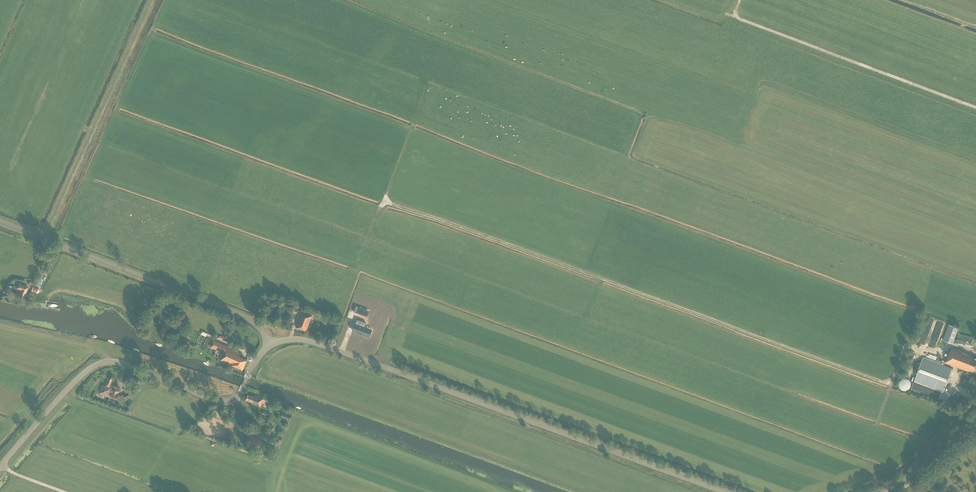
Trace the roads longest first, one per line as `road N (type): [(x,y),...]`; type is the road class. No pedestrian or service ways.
road 1 (tertiary): [(271,346),(315,343),(724,491)]
road 2 (tertiary): [(0,466),(94,366),(120,363),(226,403),(239,397),(271,346)]
road 3 (unclassified): [(271,346),(238,314),(0,221)]
road 4 (tertiary): [(879,491),(975,417)]

